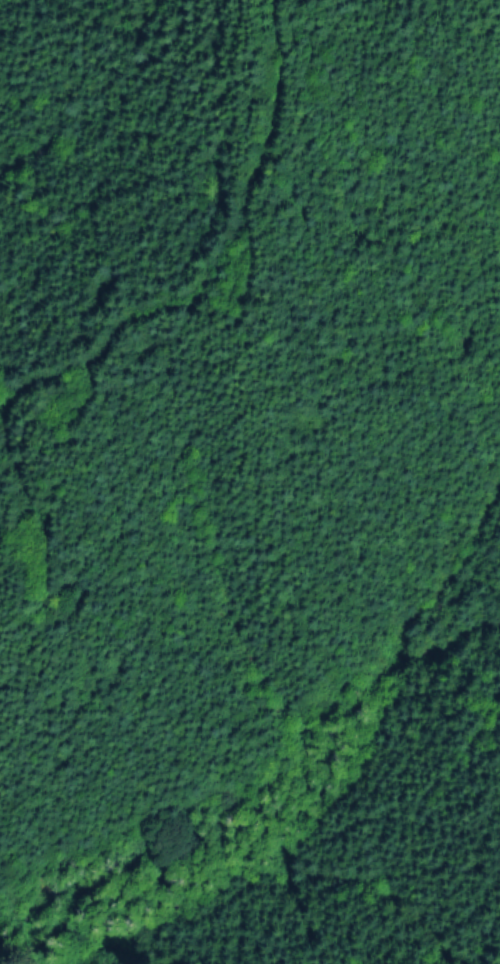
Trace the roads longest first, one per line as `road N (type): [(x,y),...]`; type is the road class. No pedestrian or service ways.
road 1 (track): [(233,0),(228,97),(197,167),(63,315),(16,416)]

